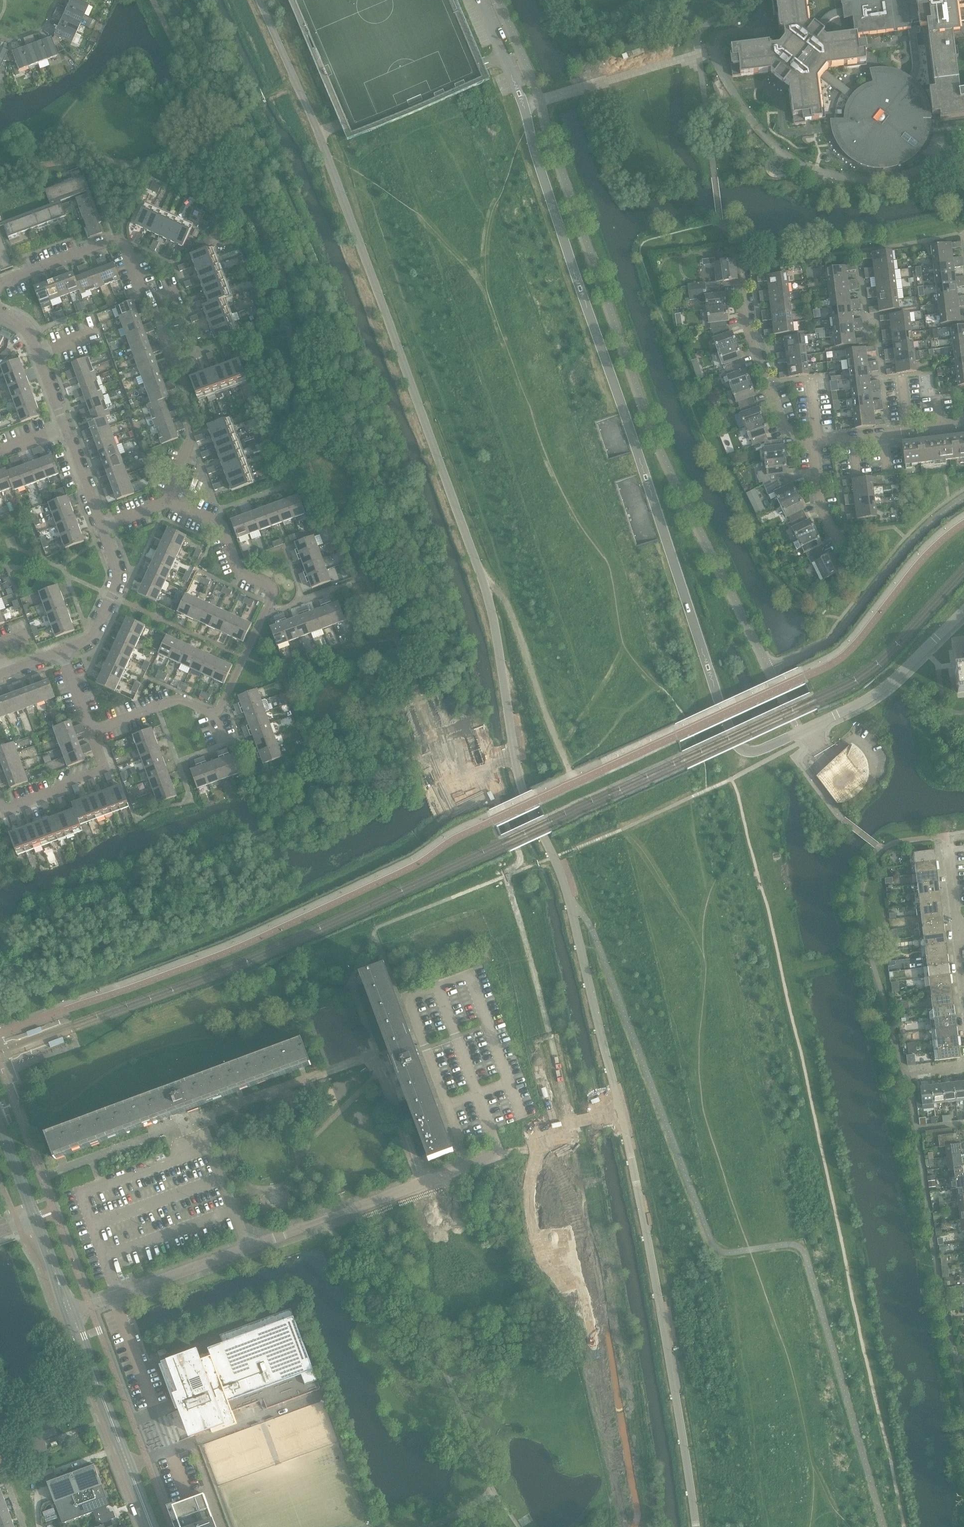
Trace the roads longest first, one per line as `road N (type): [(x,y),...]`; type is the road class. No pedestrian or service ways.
road 1 (motorway): [(339,0),(518,455),(627,795),(709,1135),(775,1526)]
road 2 (motorway): [(354,0),(530,451),(640,791),(723,1132),(790,1526)]
road 3 (unclassified): [(697,1526),(634,1170),(563,881),(518,768),(486,581),(303,97)]
road 4 (motorway): [(805,1391),(755,1123),(670,782),(560,440),(388,0)]
road 5 (residential): [(71,1312),(499,1156)]
road 6 (residential): [(91,731),(179,699),(220,710),(272,597),(271,587),(238,570),(220,525),(169,500)]
road 7 (residential): [(963,166),(863,178),(791,161),(765,136),(713,56),(699,54)]
road 8 (unclassified): [(152,1526),(71,1312)]
road 9 (residential): [(963,611),(870,699),(804,731)]
road 10 (residential): [(0,285),(123,238),(152,299)]
road 11 (residential): [(814,444),(783,424),(742,290)]
road 12 (residential): [(0,798),(5,811),(105,770),(91,731)]
road 13 (residential): [(814,444),(963,423)]
road 14 (residential): [(63,652),(94,635),(117,584),(102,527)]
road 15 (unclassified): [(711,676),(741,749),(753,754),(804,731)]
road 16 (residential): [(169,500),(191,435),(187,391),(174,362)]
road 17 (residential): [(856,573),(820,504),(814,444)]
road 18 (motorway): [(832,1526),(805,1391)]
road 19 (residential): [(66,428),(32,338),(0,314)]
road 20 (motorway): [(821,1526),(805,1391)]

